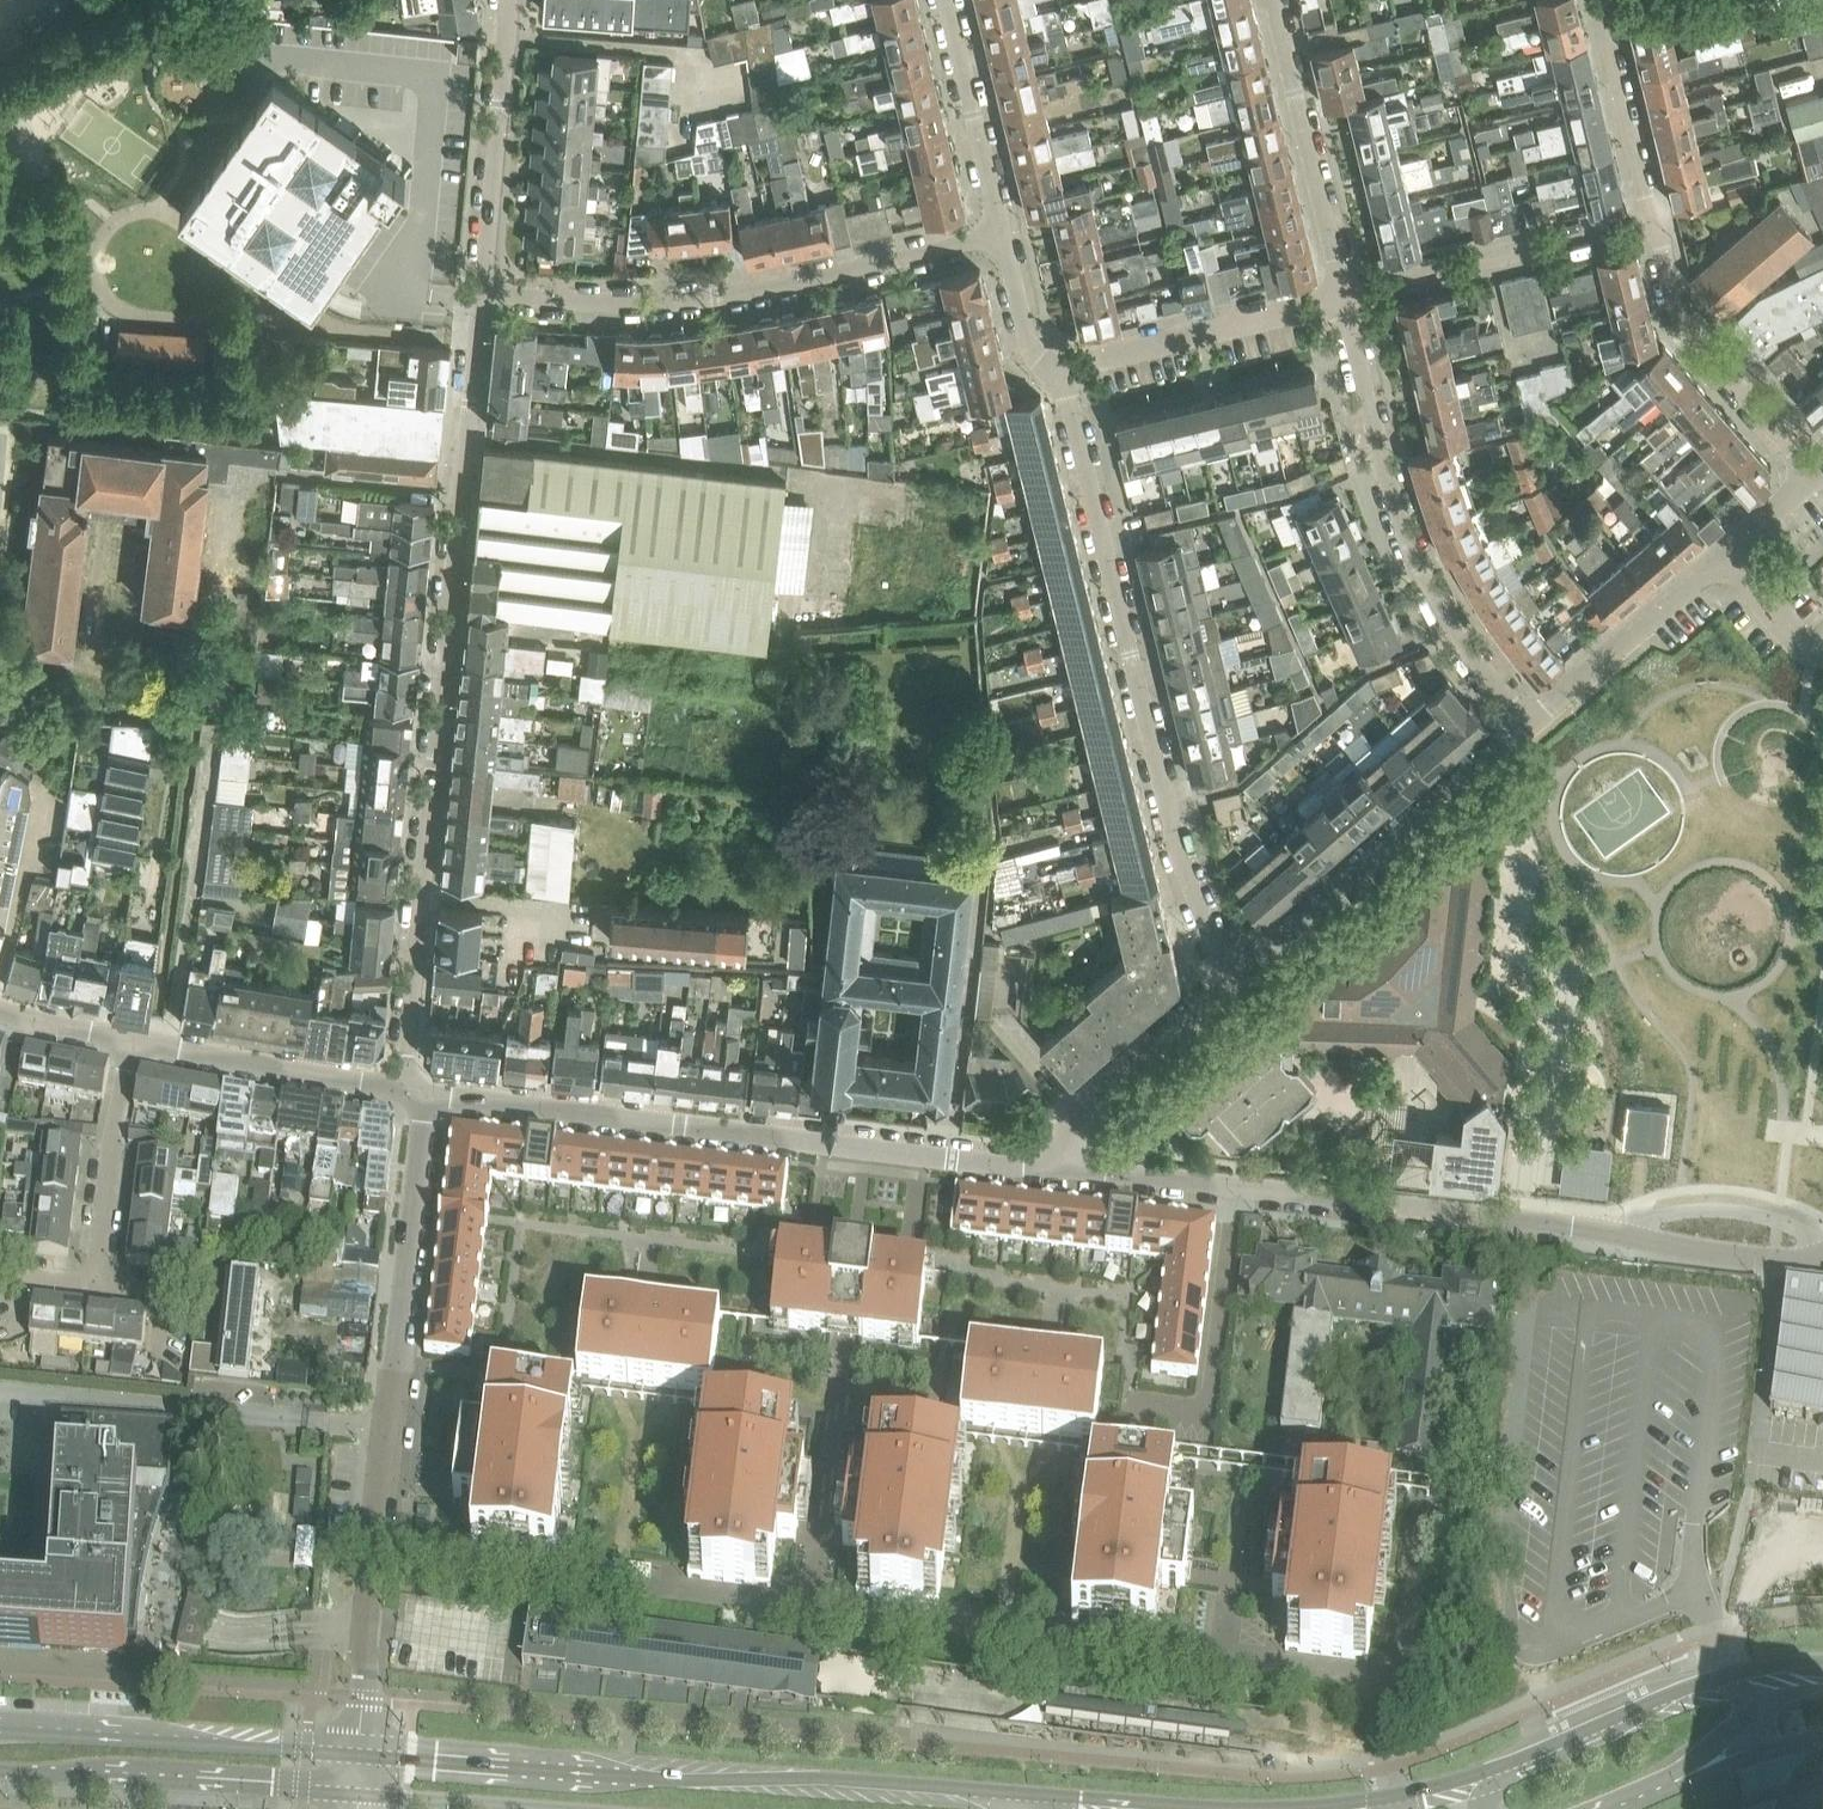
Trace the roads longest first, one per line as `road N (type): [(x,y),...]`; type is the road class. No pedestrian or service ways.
road 1 (tertiary): [(1822,1659),(1719,1678),(1465,1777),(1327,1806),(1229,1807),(823,1777),(680,1779),(361,1749)]
road 2 (residential): [(482,295),(398,1092)]
road 3 (residential): [(361,1749),(365,1617),(419,1095)]
road 4 (residential): [(1068,1170),(419,1095)]
road 5 (residential): [(1061,369),(1179,857),(1233,981)]
road 6 (residential): [(1822,1261),(1686,1249),(1584,1224),(1376,1199),(1237,1190)]
road 7 (residential): [(482,295),(714,297),(1001,233)]
road 8 (residential): [(1524,725),(1453,628),(1413,555),(1344,296)]
road 9 (unclassified): [(1233,981),(1524,725)]
road 10 (tertiary): [(361,1749),(0,1725)]
road 11 (tertiary): [(0,1771),(359,1795)]
road 12 (residential): [(1653,219),(1344,296)]
road 13 (residential): [(1653,219),(1680,318),(1810,473)]
road 14 (residential): [(1344,296),(1274,0)]
road 15 (residential): [(1237,1190),(1211,1410),(1133,1401)]
road 16 (residential): [(508,0),(482,295)]
road 17 (residential): [(1344,296),(1061,369)]
road 18 (residential): [(398,1092),(130,1043)]
road 19 (unclassified): [(1524,725),(1727,553)]
road 20 (unclassified): [(1068,1170),(1072,1119),(1233,981)]
road 21 (unclassified): [(88,1295),(130,1043)]
road 22 (residential): [(946,0),(1001,233)]
road 23 (residential): [(1600,0),(1653,219)]
road 24 (tertiary): [(1628,1808),(1760,1753),(1822,1737)]
road 25 (tertiary): [(359,1795),(543,1808)]
road 26 (residential): [(1237,1190),(1068,1170)]
road 27 (residential): [(1001,233),(1030,349),(1061,369)]
road 28 (unclassified): [(1822,657),(1798,640),(1727,553)]
road 29 (residential): [(130,1043),(0,1007)]

